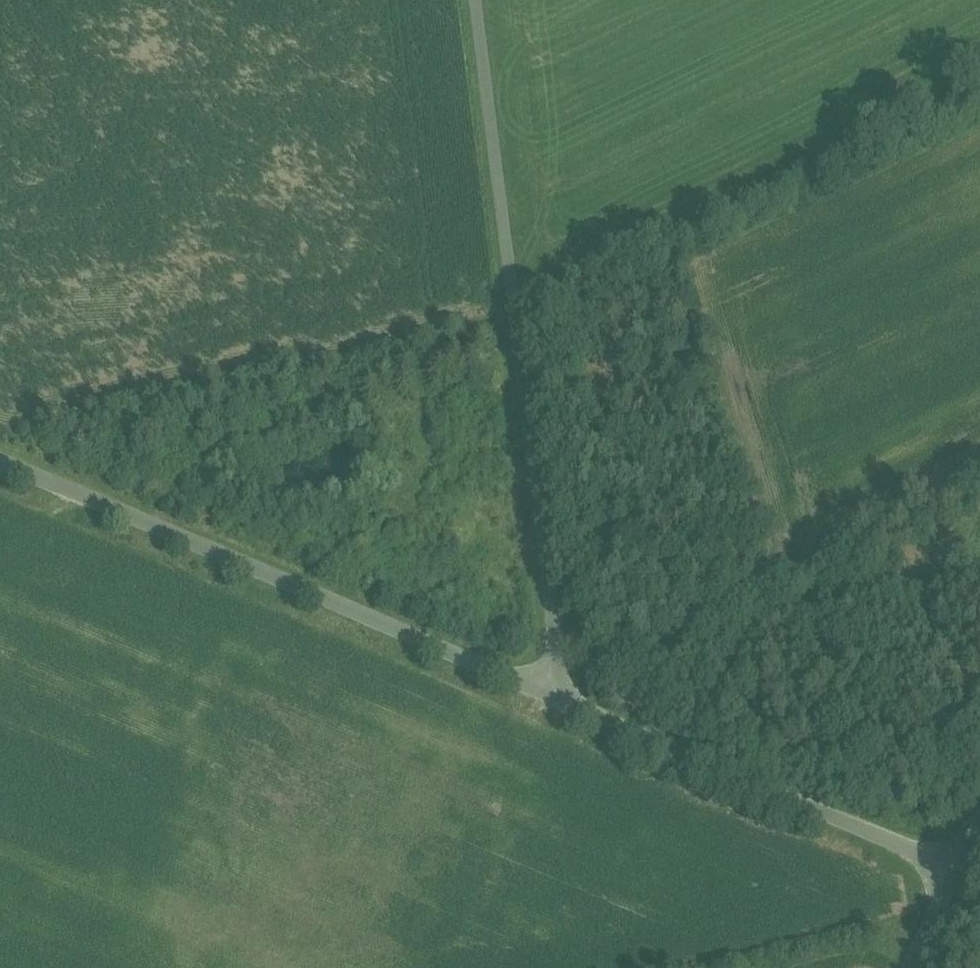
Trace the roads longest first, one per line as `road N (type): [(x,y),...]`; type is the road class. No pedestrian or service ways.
road 1 (residential): [(0,453),(963,850)]
road 2 (residential): [(963,850),(911,967)]
road 3 (residential): [(963,850),(912,967)]

